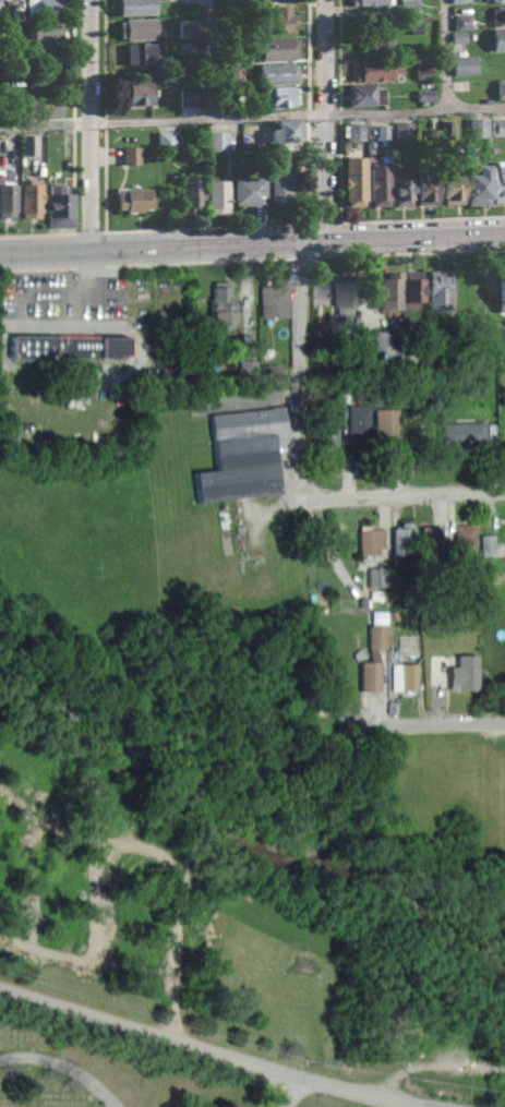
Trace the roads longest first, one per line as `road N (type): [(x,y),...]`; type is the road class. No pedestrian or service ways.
road 1 (secondary): [(504,235),(0,252)]
road 2 (residential): [(300,493),(300,265),(324,225),(324,0)]
road 3 (residential): [(434,1106),(0,987)]
road 4 (residential): [(91,249),(90,0)]
road 5 (residential): [(504,485),(300,493)]
road 6 (residential): [(504,721),(378,723)]

